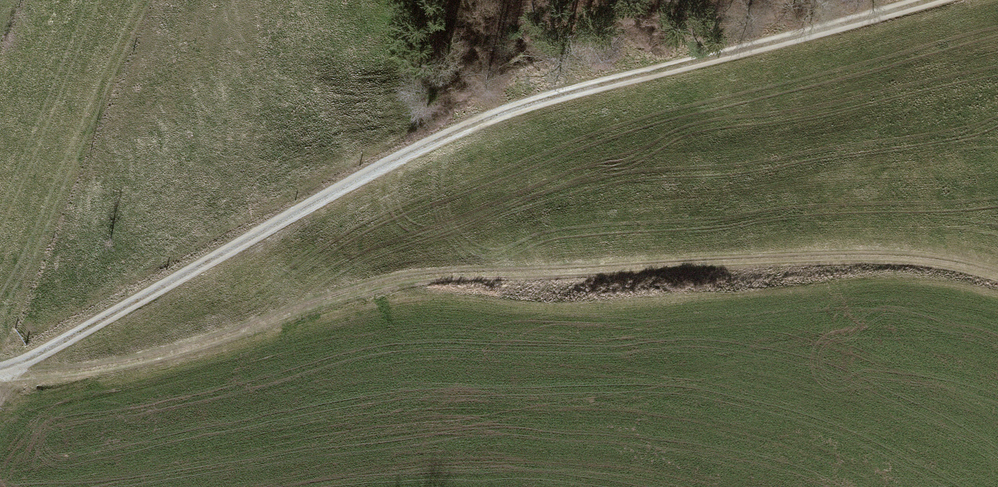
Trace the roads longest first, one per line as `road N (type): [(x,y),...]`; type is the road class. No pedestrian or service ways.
road 1 (track): [(997,286),(945,271),(518,285),(108,374),(18,384),(0,376)]
road 2 (track): [(0,373),(446,137),(638,65),(921,0)]

